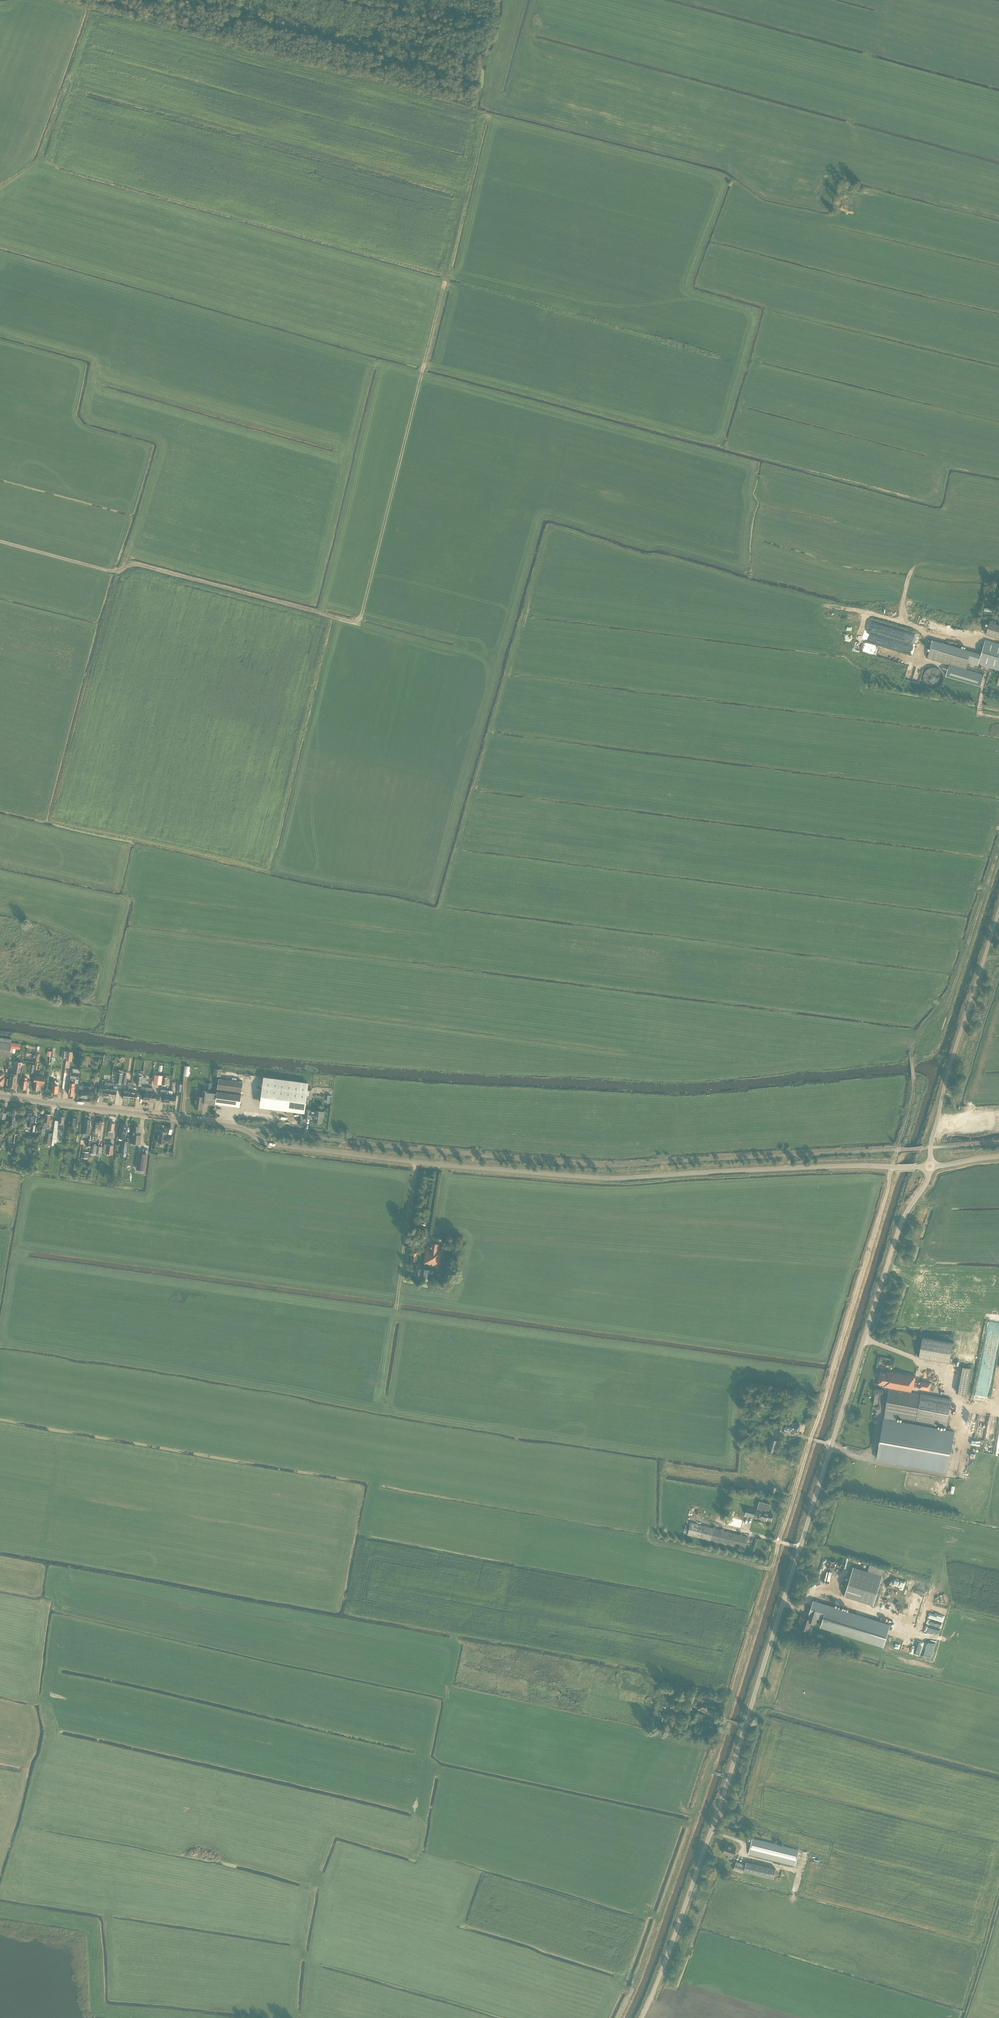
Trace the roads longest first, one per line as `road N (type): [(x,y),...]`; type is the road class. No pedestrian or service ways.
road 1 (track): [(897,1149),(699,1802),(618,2017)]
road 2 (unclassified): [(642,2017),(724,1794),(898,1230),(932,1166)]
road 3 (unclassified): [(270,1144),(616,1180),(932,1166)]
road 4 (track): [(897,1149),(913,1100),(912,1050),(955,982),(998,846)]
road 5 (residential): [(0,1096),(240,1128),(270,1144)]
road 6 (unclassified): [(932,1166),(947,1076),(998,909)]

